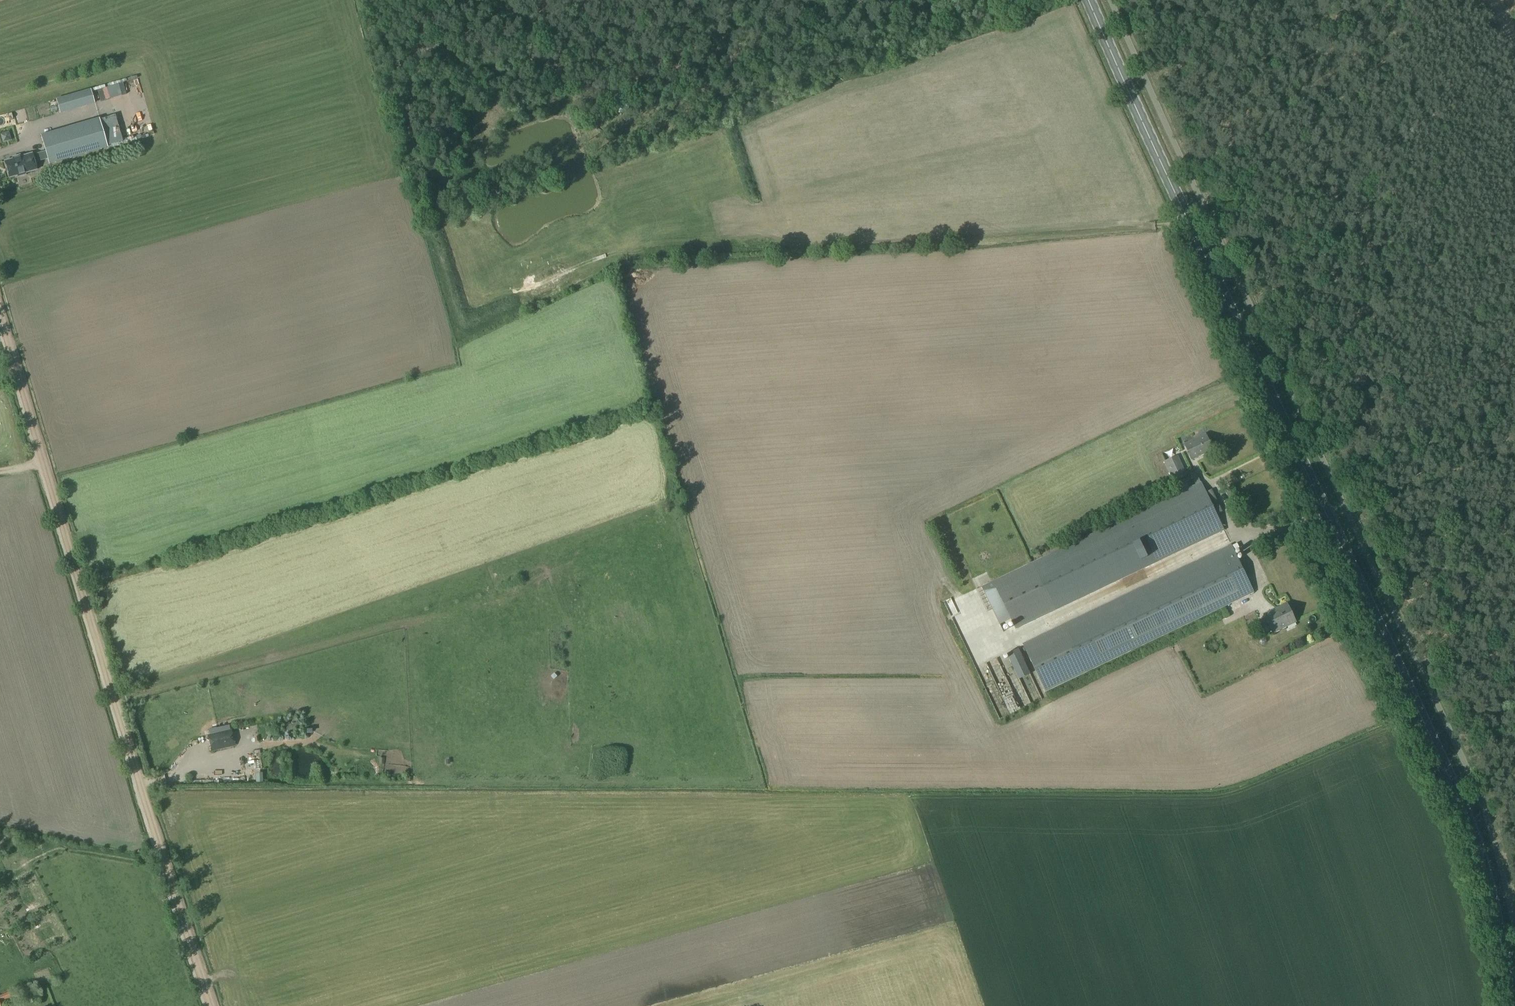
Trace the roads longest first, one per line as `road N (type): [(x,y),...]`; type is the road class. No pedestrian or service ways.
road 1 (primary): [(1514,1005),(1469,822),(1088,0)]
road 2 (track): [(0,311),(214,1005)]

